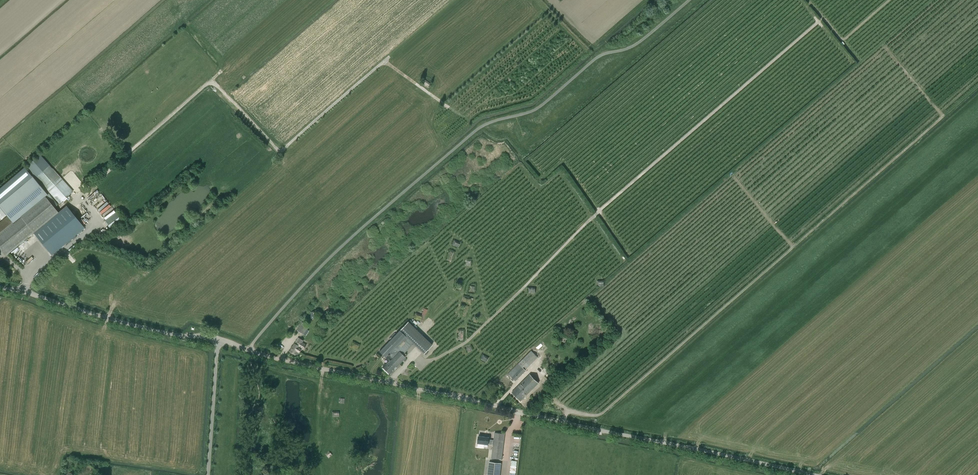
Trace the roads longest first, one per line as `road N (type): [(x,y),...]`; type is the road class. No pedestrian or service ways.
road 1 (unclassified): [(823,474),(391,384),(220,339)]
road 2 (track): [(30,278),(98,223),(78,197),(212,79),(281,153),(383,62),(445,105)]
road 3 (track): [(822,21),(600,212),(475,335),(439,357),(412,361),(391,384)]
road 4 (track): [(897,63),(942,116),(600,414),(567,410),(564,421)]
road 5 (unclassified): [(220,339),(177,335),(0,287)]
road 6 (unclassified): [(208,474),(220,339)]

